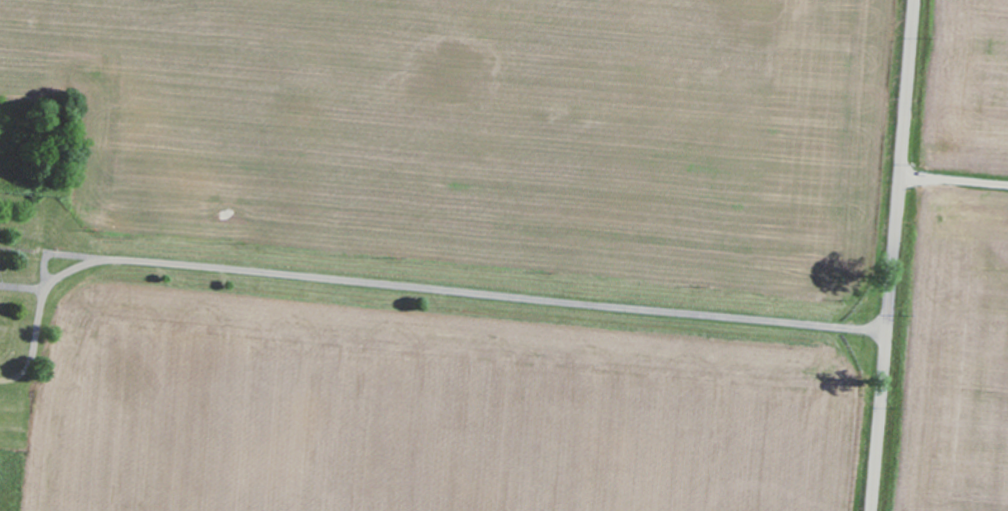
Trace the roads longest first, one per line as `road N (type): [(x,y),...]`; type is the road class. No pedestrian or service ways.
road 1 (residential): [(0,380),(17,378),(32,362),(43,298),(55,281),(102,258),(886,331)]
road 2 (secondary): [(871,510),(914,0)]

